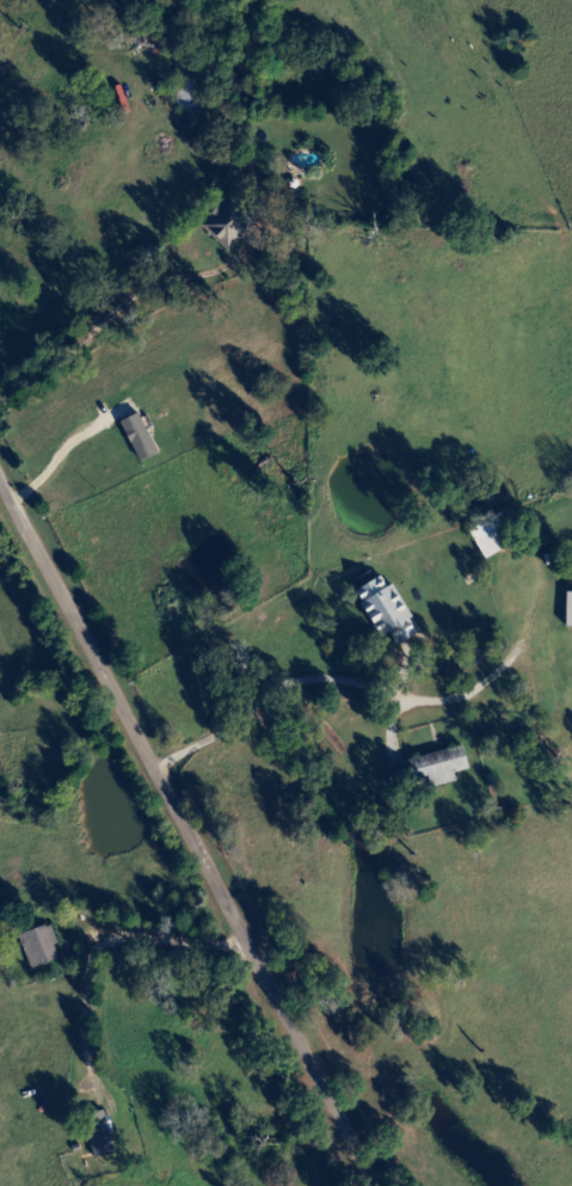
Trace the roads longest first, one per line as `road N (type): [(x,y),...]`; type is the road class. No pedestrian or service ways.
road 1 (residential): [(382,1185),(187,797),(182,719)]
road 2 (residential): [(0,391),(134,274),(134,241),(79,191),(90,145),(156,113),(207,64)]
road 3 (residential): [(182,719),(152,713),(0,440)]

